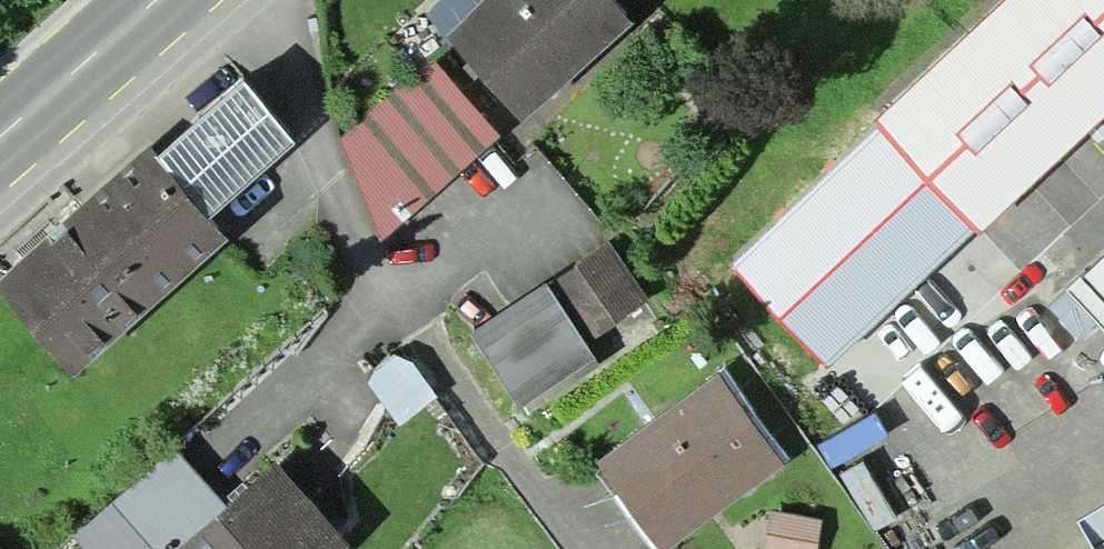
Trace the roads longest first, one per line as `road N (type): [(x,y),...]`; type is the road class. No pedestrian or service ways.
road 1 (primary): [(0,139),(162,0)]

